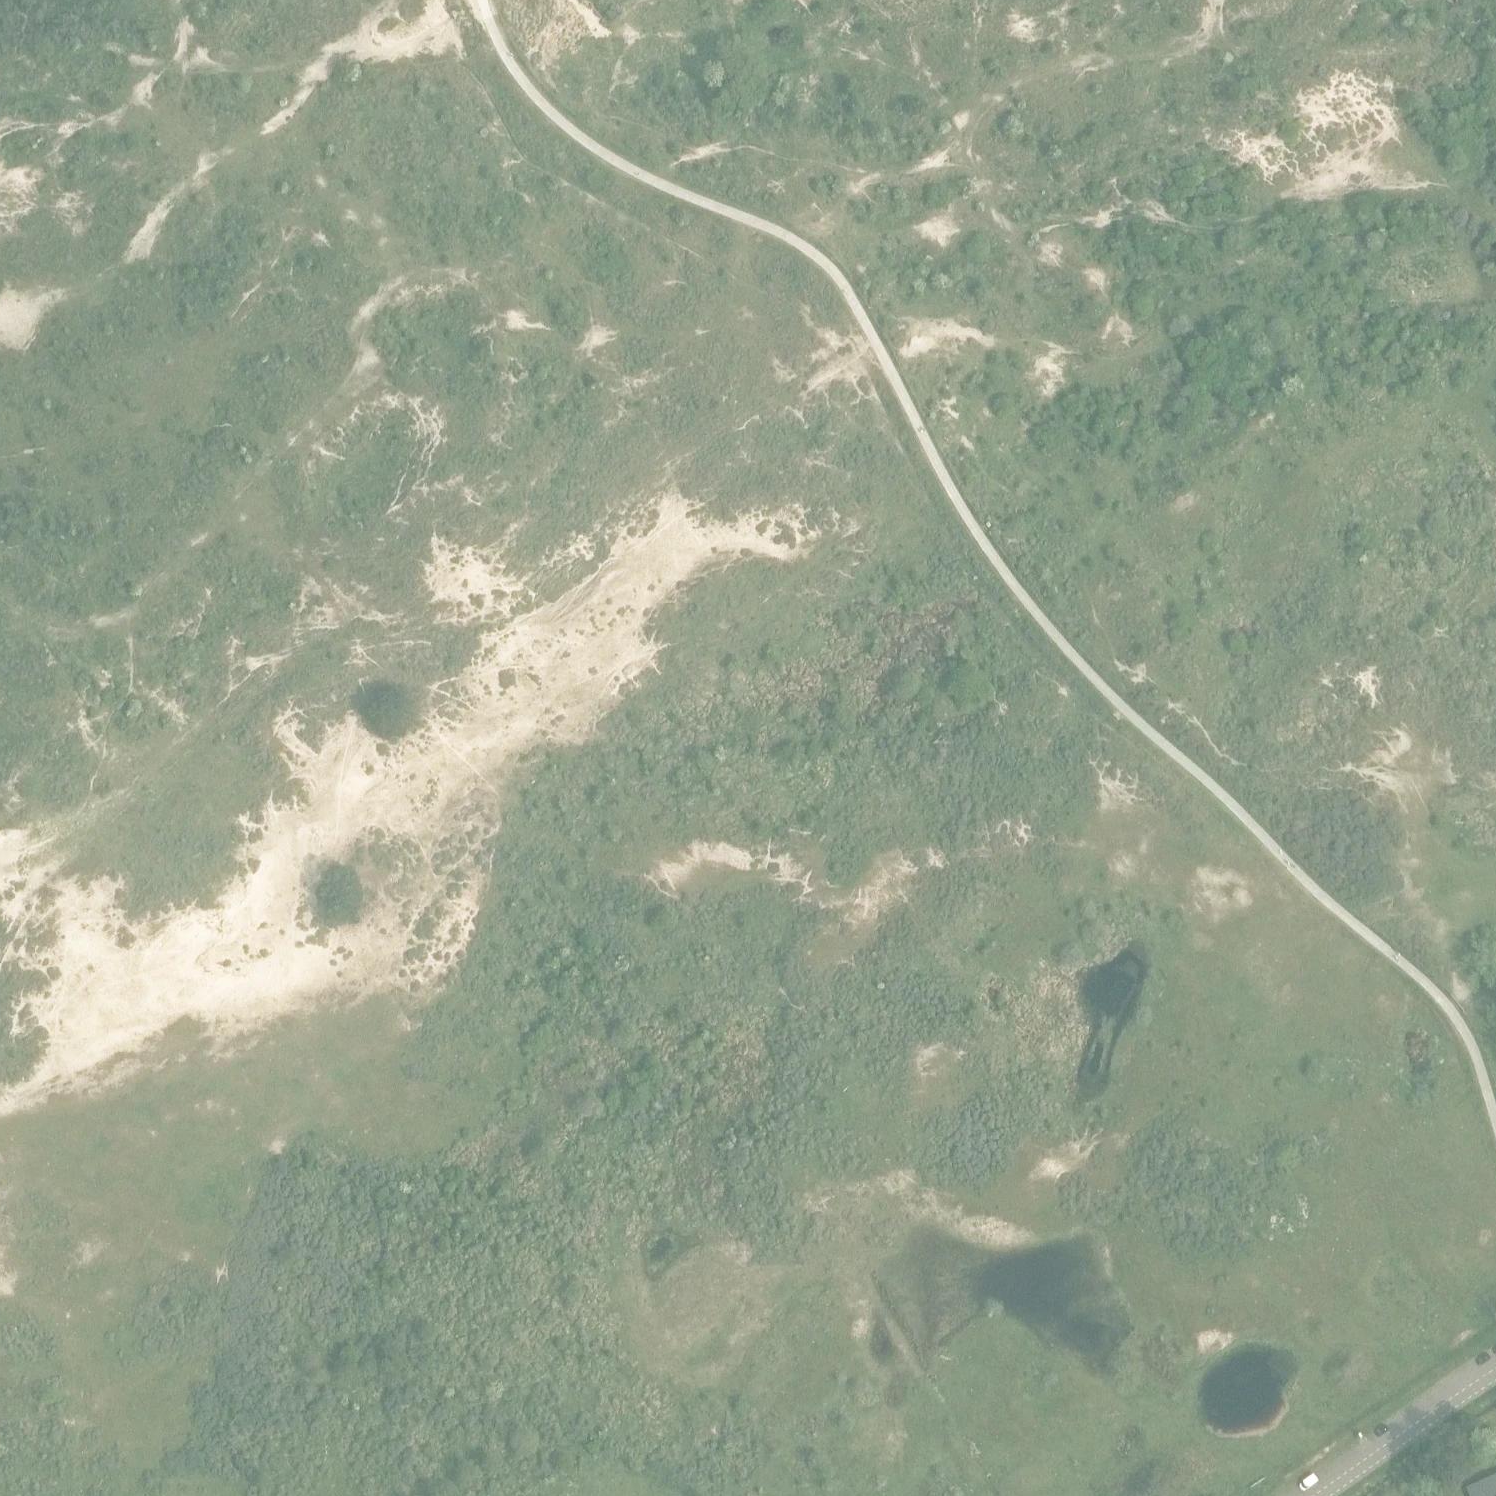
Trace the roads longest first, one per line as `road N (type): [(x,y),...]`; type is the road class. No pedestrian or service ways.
road 1 (residential): [(1322,1495),(1495,1375)]

